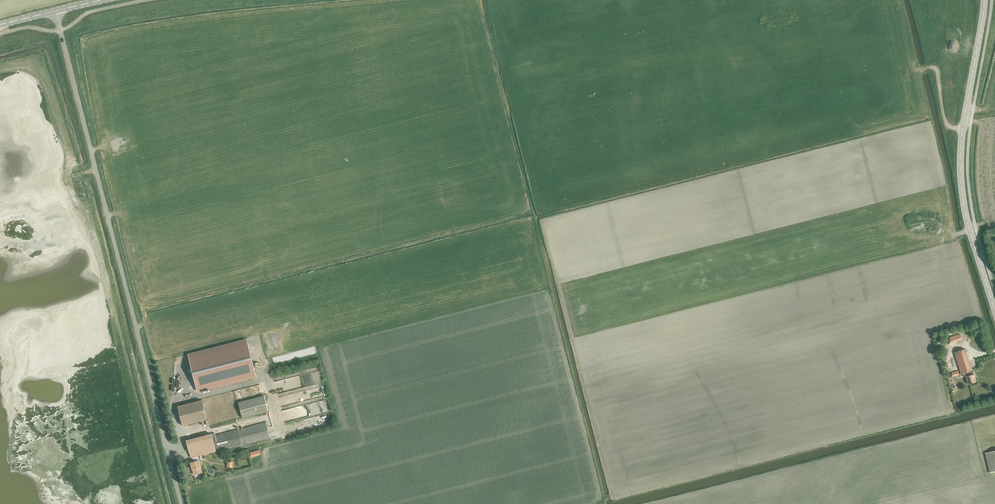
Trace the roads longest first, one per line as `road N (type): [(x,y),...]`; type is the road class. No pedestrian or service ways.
road 1 (unclassified): [(180,503),(56,11)]
road 2 (tertiary): [(994,313),(958,176),(984,0)]

